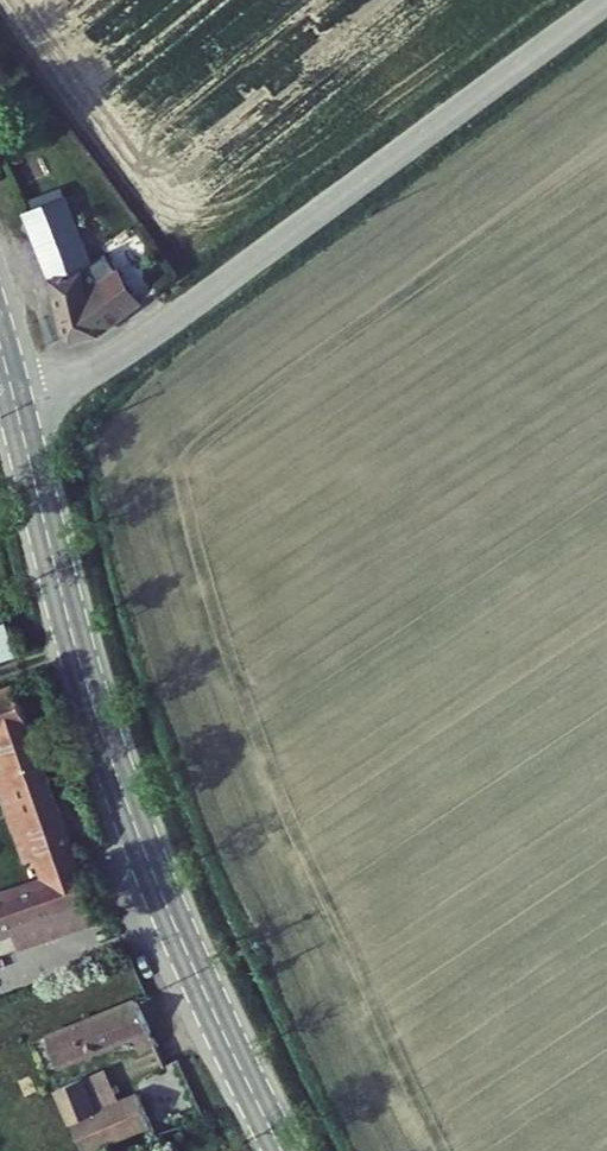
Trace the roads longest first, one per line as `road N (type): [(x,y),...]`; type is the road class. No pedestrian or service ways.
road 1 (primary): [(282,1150),(162,895),(117,777),(69,623),(15,396)]
road 2 (unclassified): [(606,0),(127,352),(84,375),(15,396)]

